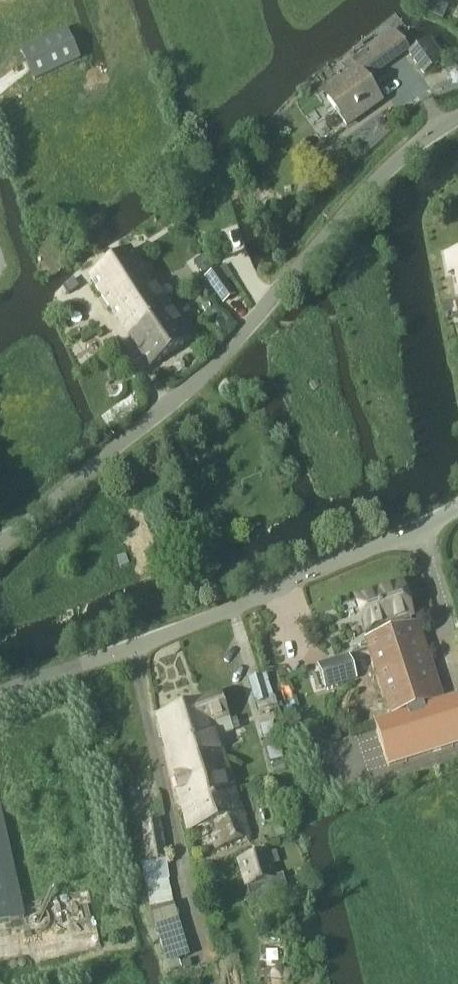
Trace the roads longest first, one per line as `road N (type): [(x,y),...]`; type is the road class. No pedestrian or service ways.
road 1 (unclassified): [(0,546),(187,391),(364,193),(457,118)]
road 2 (tertiary): [(0,693),(154,639),(457,508)]

